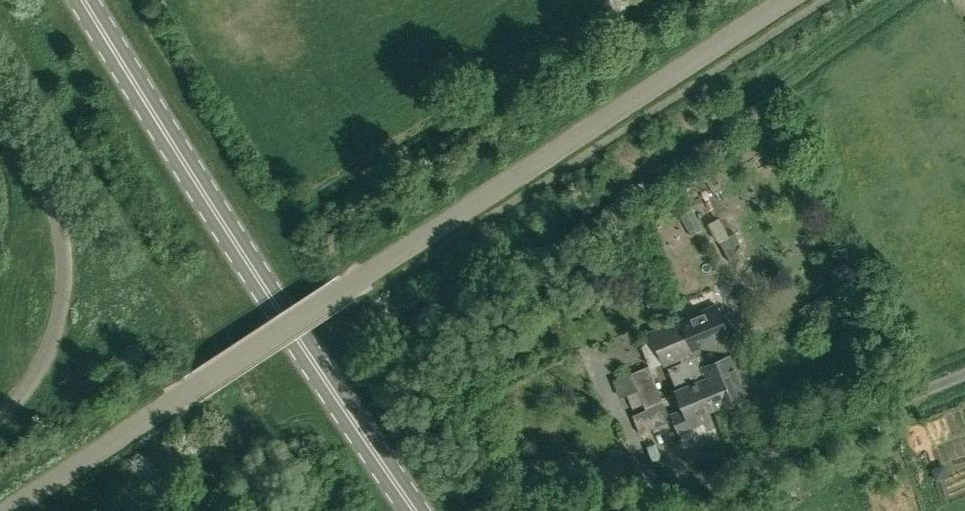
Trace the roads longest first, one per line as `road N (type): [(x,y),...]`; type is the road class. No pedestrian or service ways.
road 1 (unclassified): [(12,510),(788,0)]
road 2 (primary): [(85,0),(421,510)]
road 3 (unclassified): [(625,510),(964,375)]
road 4 (unclassified): [(0,423),(49,378),(70,342),(77,253),(68,217),(0,117)]

